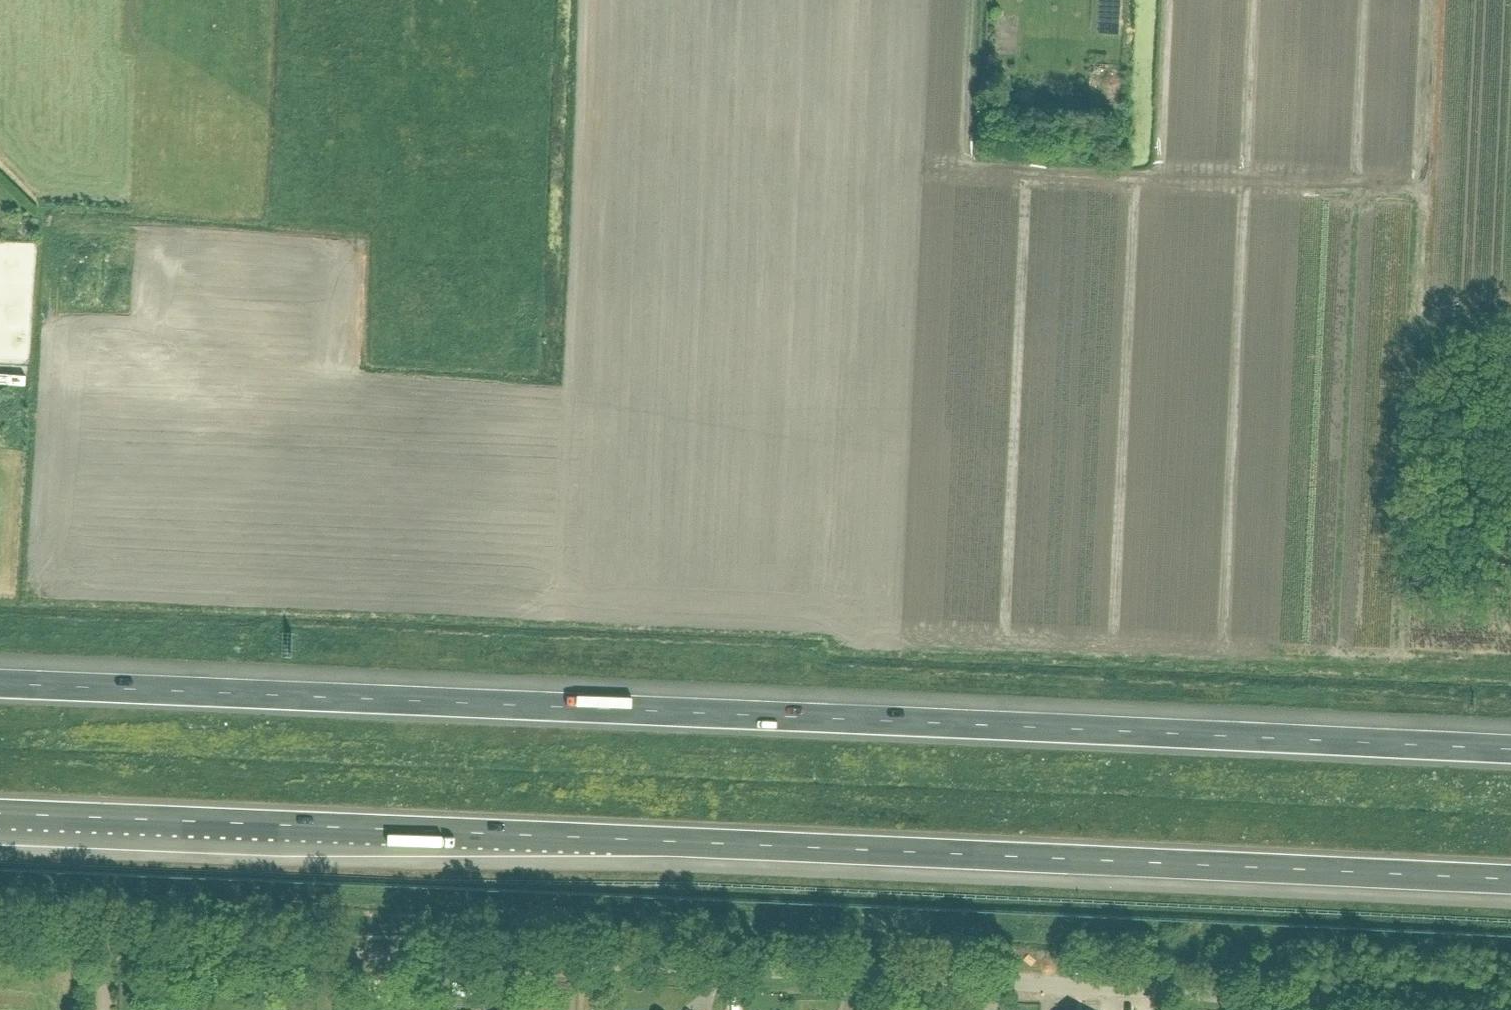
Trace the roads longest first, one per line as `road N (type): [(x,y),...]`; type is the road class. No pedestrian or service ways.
road 1 (motorway): [(0,814),(1510,880)]
road 2 (motorway): [(1510,748),(0,683)]
road 3 (unclassified): [(1293,1009),(1177,990),(98,937)]

